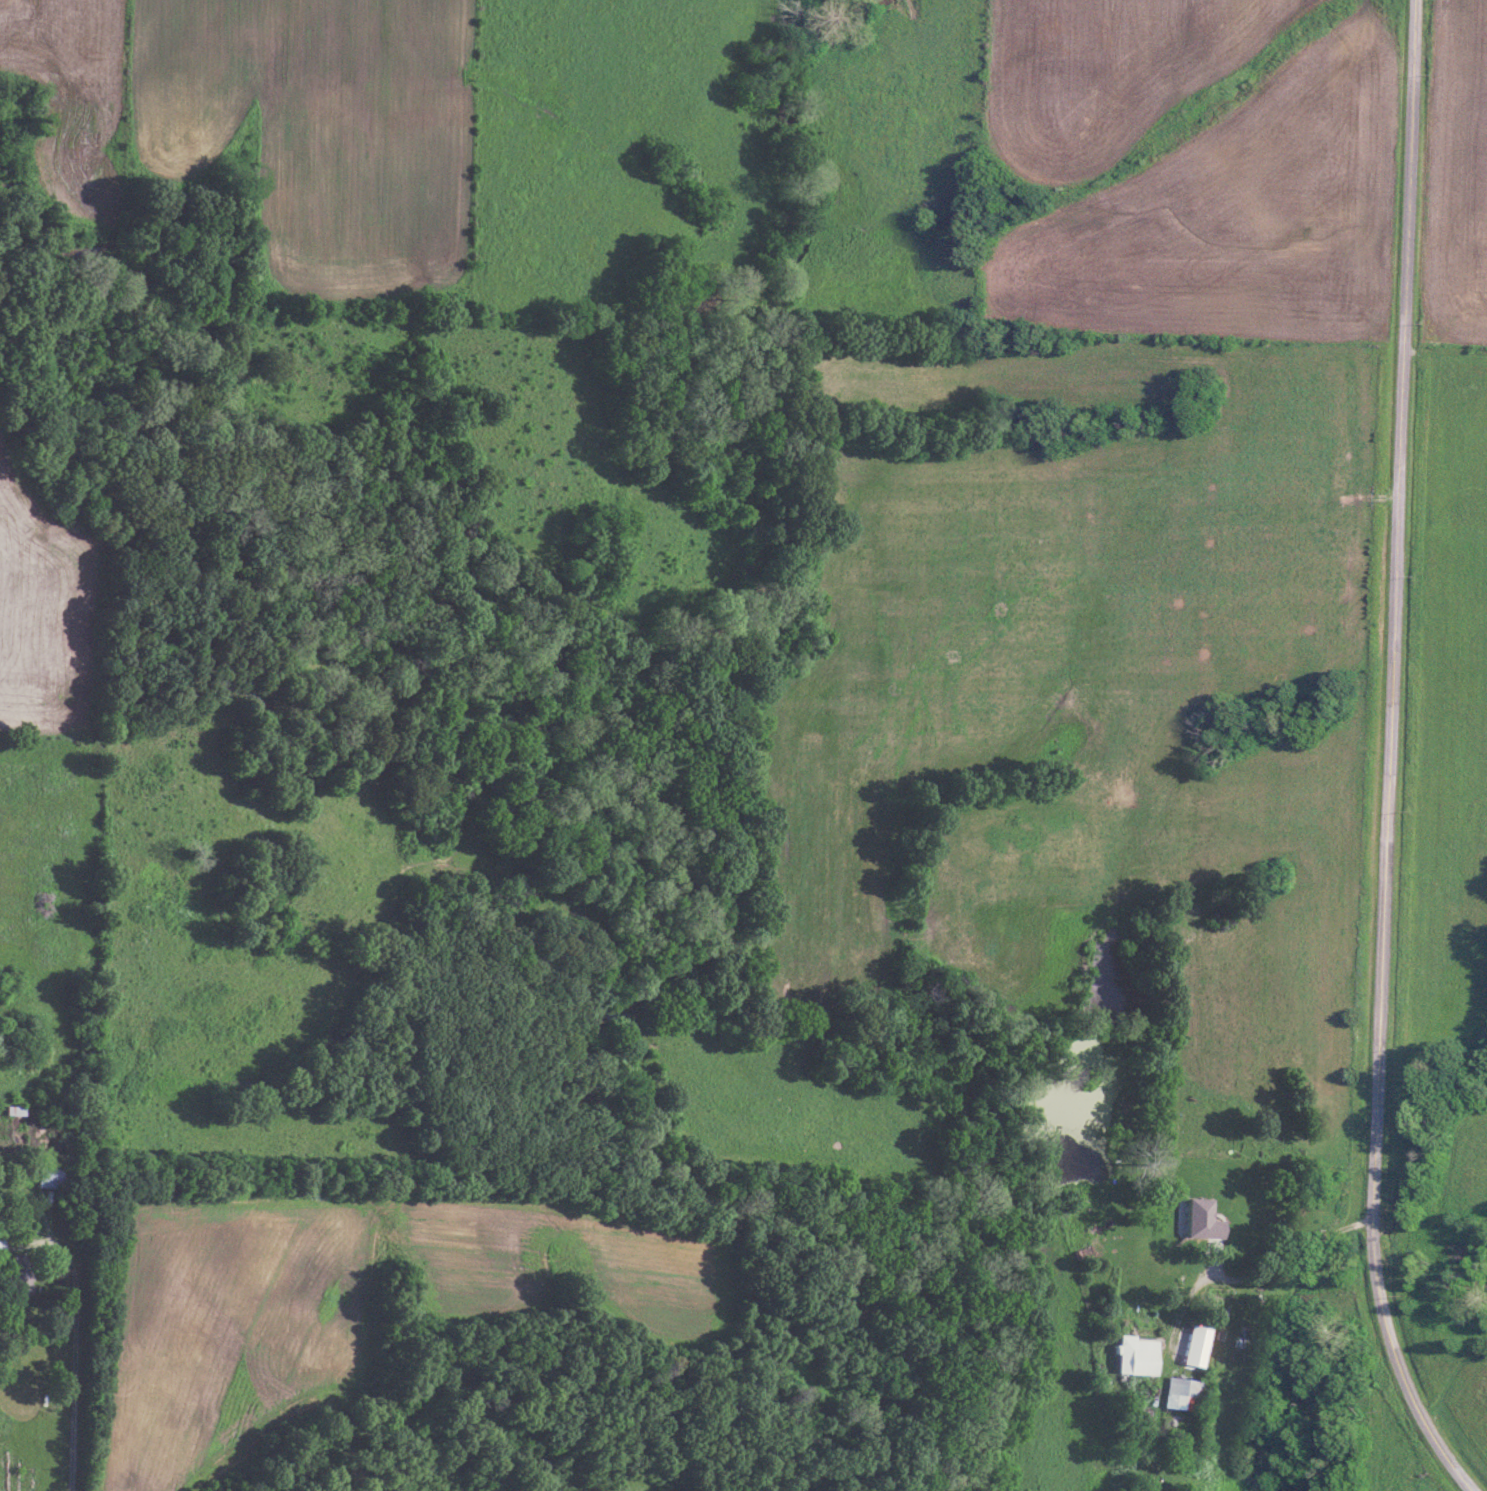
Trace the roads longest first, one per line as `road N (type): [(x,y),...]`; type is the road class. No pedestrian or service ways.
road 1 (tertiary): [(1474,1490),(1395,1359),(1376,1272),(1415,0)]

